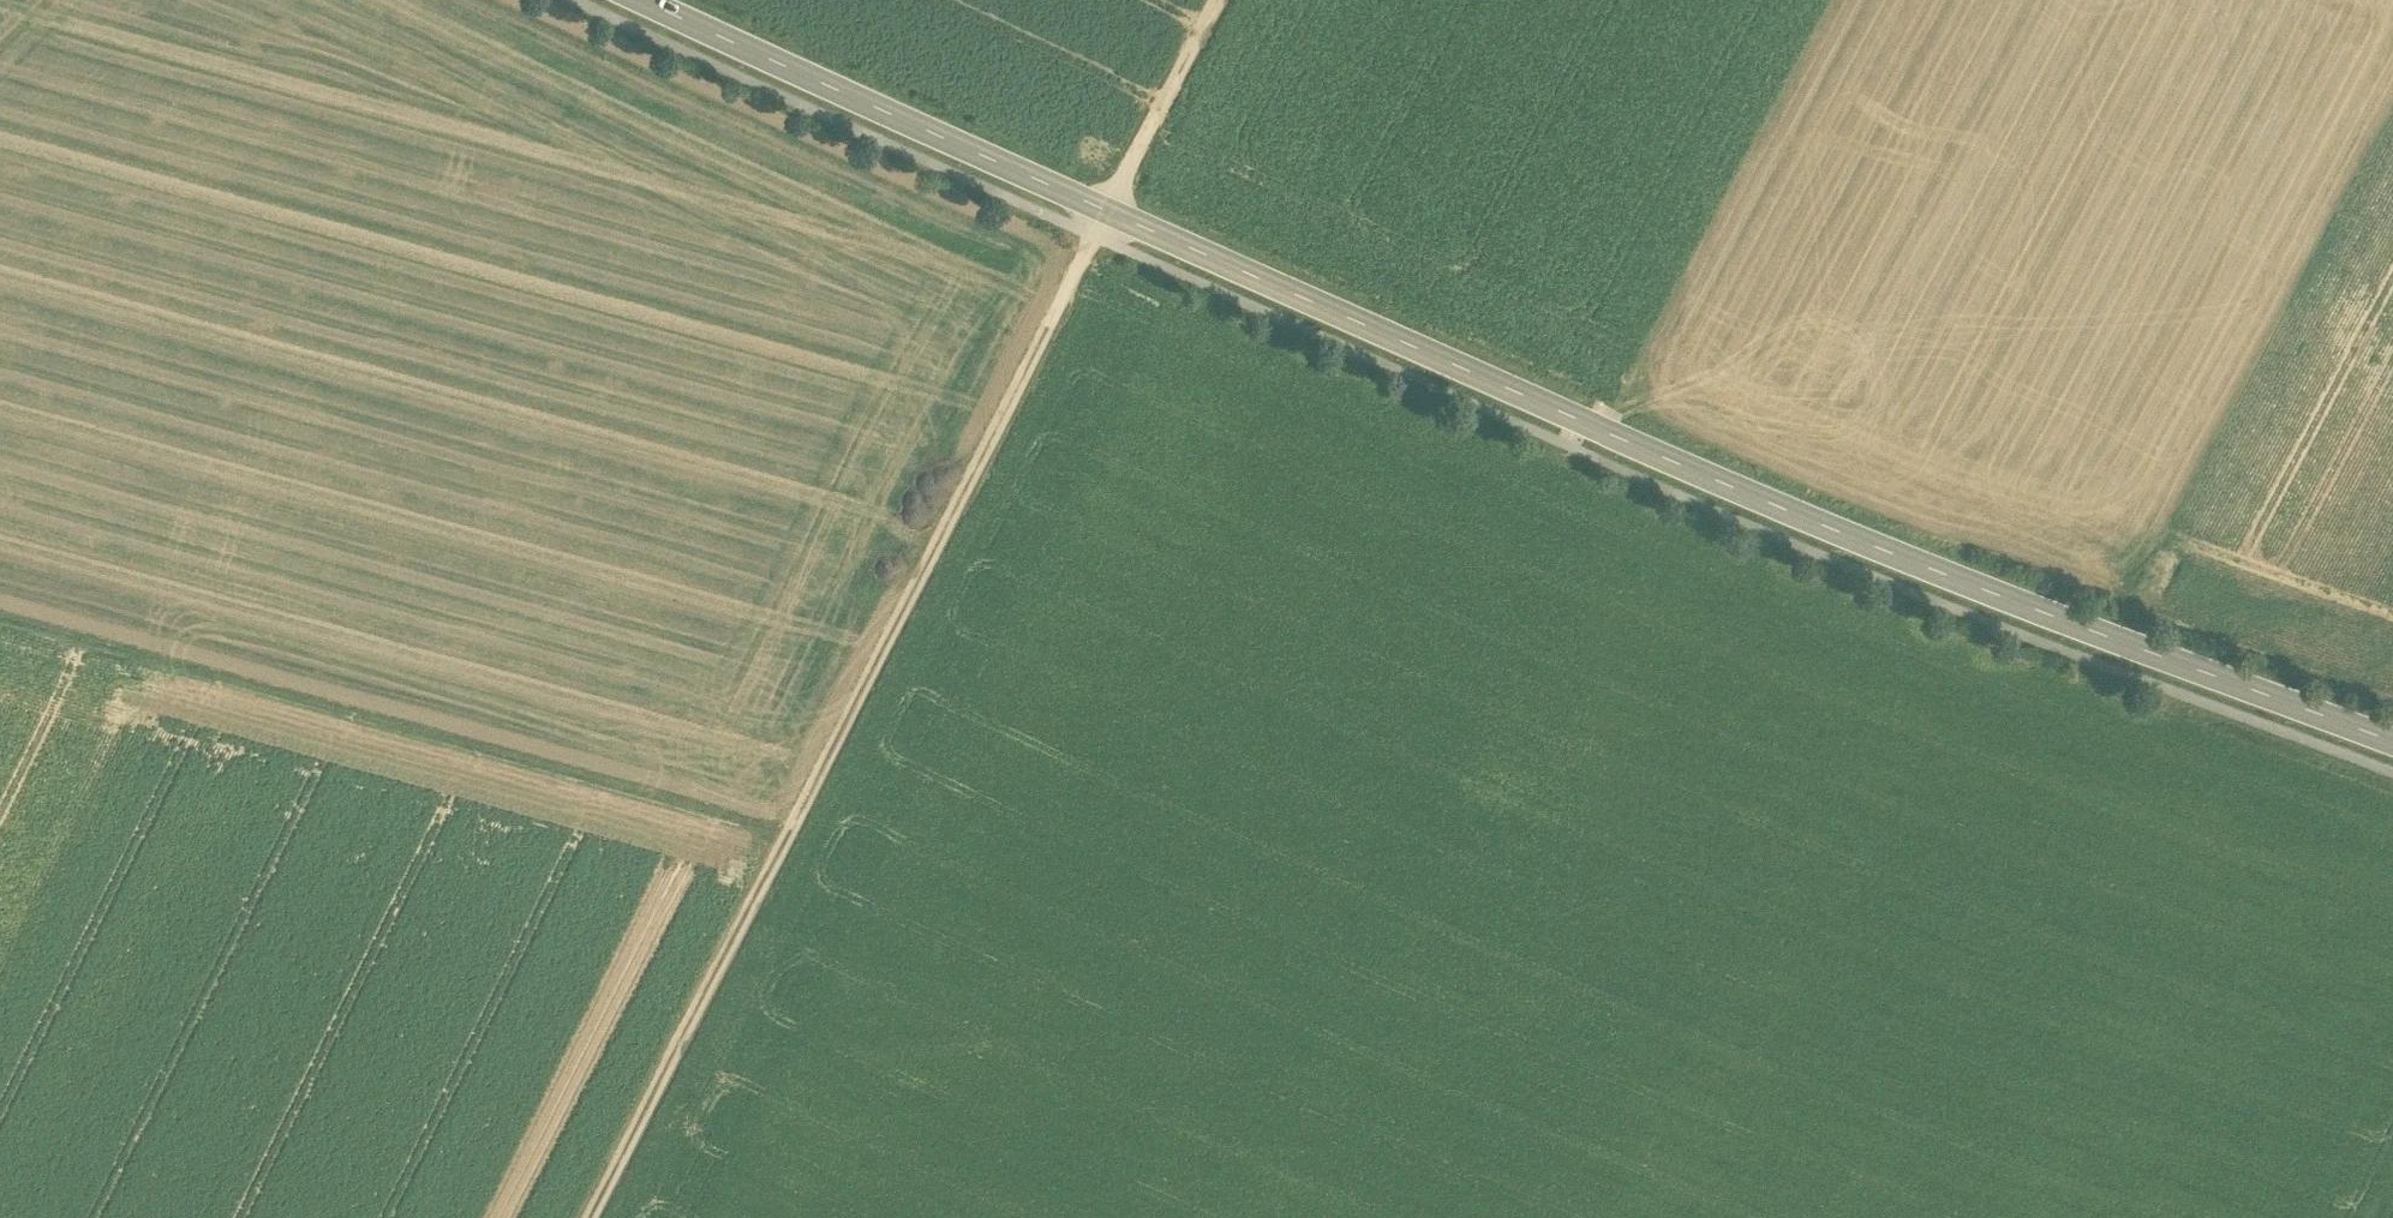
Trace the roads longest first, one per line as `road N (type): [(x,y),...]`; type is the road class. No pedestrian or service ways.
road 1 (tertiary): [(2392,743),(1711,479),(629,0)]
road 2 (track): [(587,1217),(1218,0)]
road 3 (track): [(784,836),(0,618)]

